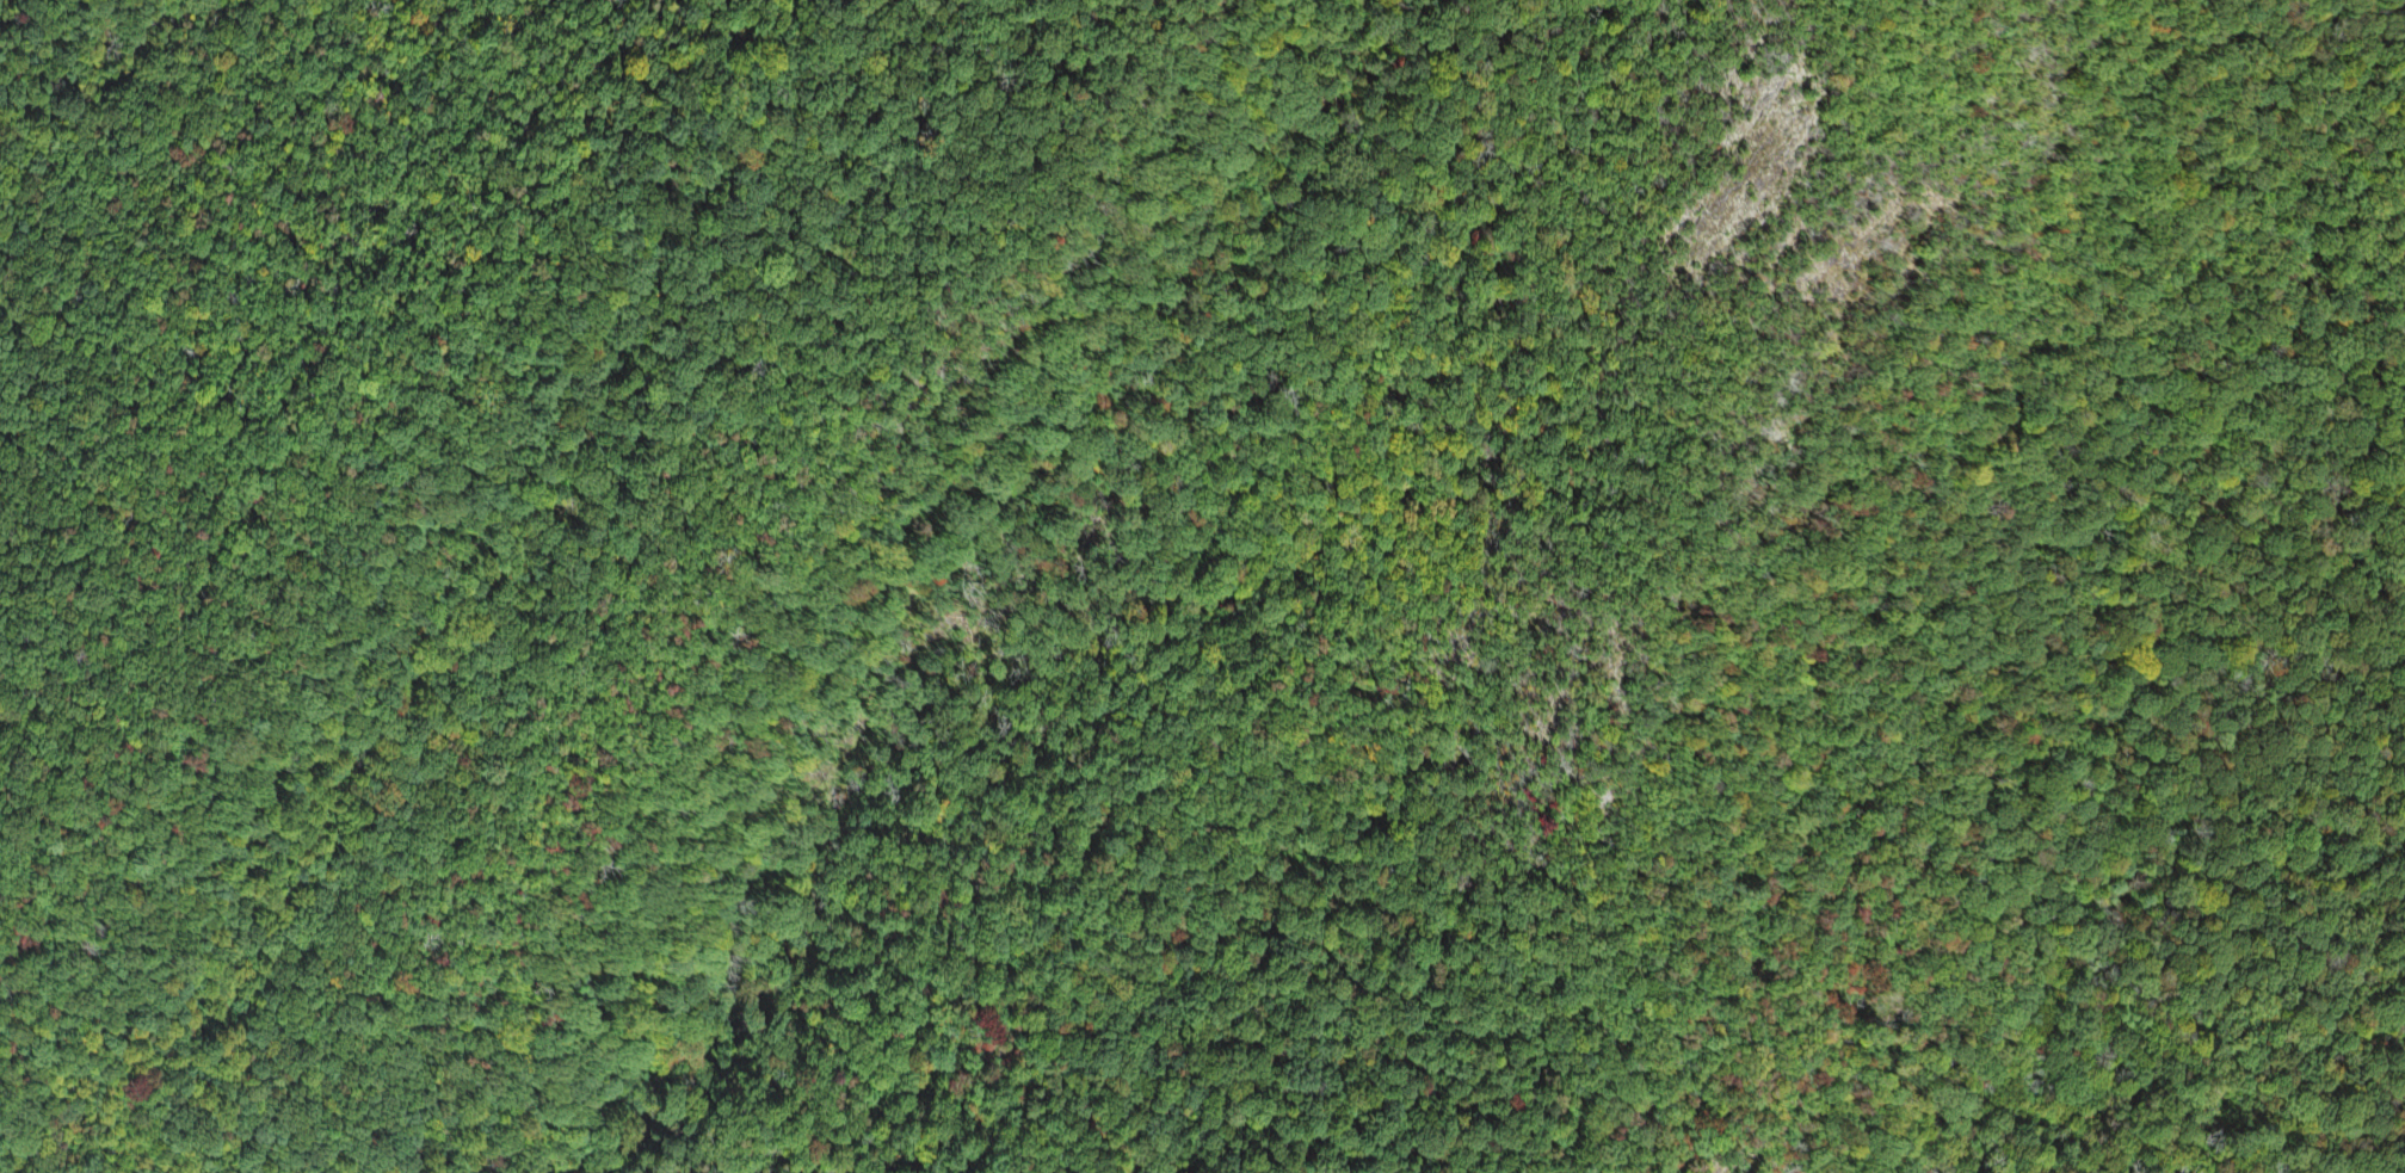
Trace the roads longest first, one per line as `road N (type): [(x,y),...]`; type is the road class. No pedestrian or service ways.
road 1 (track): [(227,1172),(97,1086),(0,1081)]

